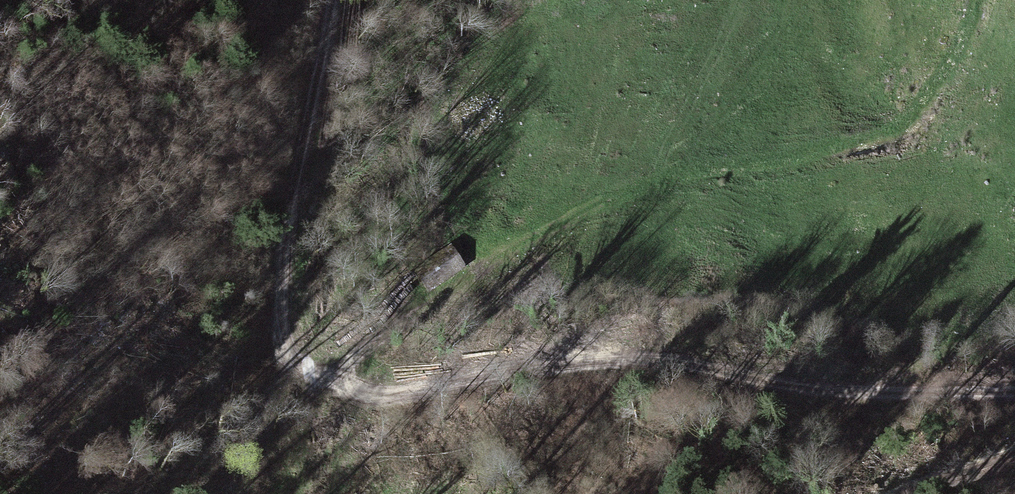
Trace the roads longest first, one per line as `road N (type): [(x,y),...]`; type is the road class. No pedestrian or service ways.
road 1 (track): [(333,0),(297,177),(282,316),(295,364),(316,378),(392,387),(672,360),(877,388),(1014,387)]
road 2 (track): [(316,378),(605,199),(671,176),(877,136),(906,122),(927,100),(976,0)]
road 3 (track): [(877,388),(921,362),(1014,331)]

